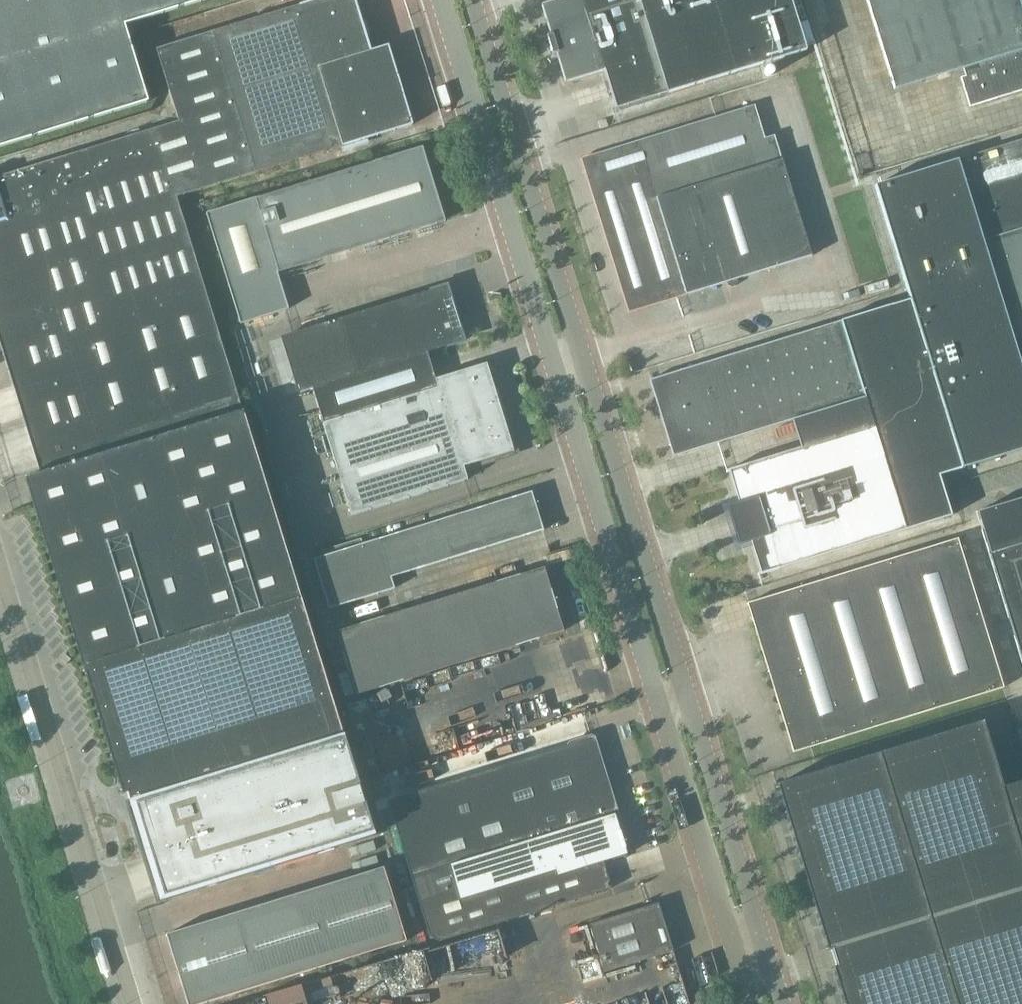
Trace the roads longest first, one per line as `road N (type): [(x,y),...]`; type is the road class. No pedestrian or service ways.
road 1 (unclassified): [(787,1003),(474,0)]
road 2 (unclassified): [(441,0),(747,1003)]
road 3 (unclassified): [(127,1003),(0,594)]

